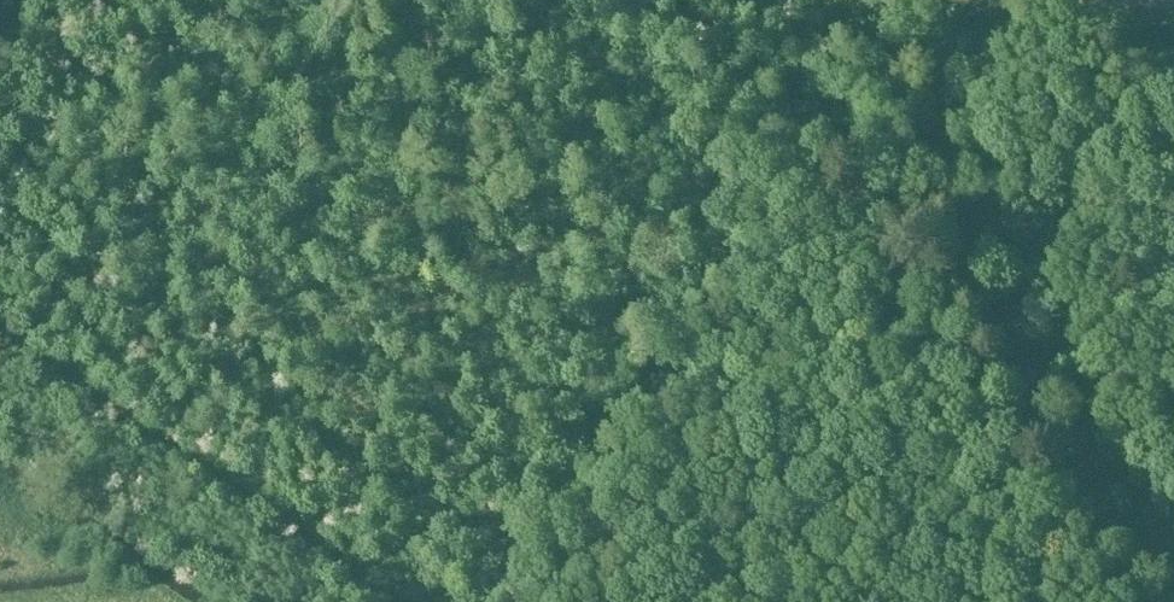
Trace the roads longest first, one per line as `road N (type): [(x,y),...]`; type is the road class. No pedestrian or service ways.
road 1 (track): [(0,330),(400,601)]
road 2 (track): [(989,0),(1173,4)]

